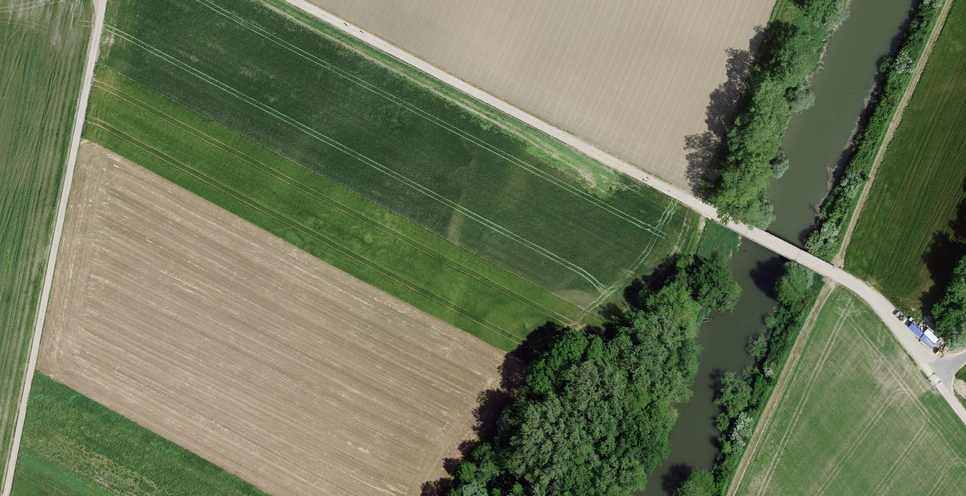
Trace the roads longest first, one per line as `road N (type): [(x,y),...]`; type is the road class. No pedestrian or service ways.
road 1 (track): [(838,274),(294,0)]
road 2 (track): [(6,495),(102,0)]
road 3 (track): [(948,0),(838,274)]
road 4 (track): [(838,274),(734,495)]
road 5 (track): [(838,274),(879,302),(965,417)]

